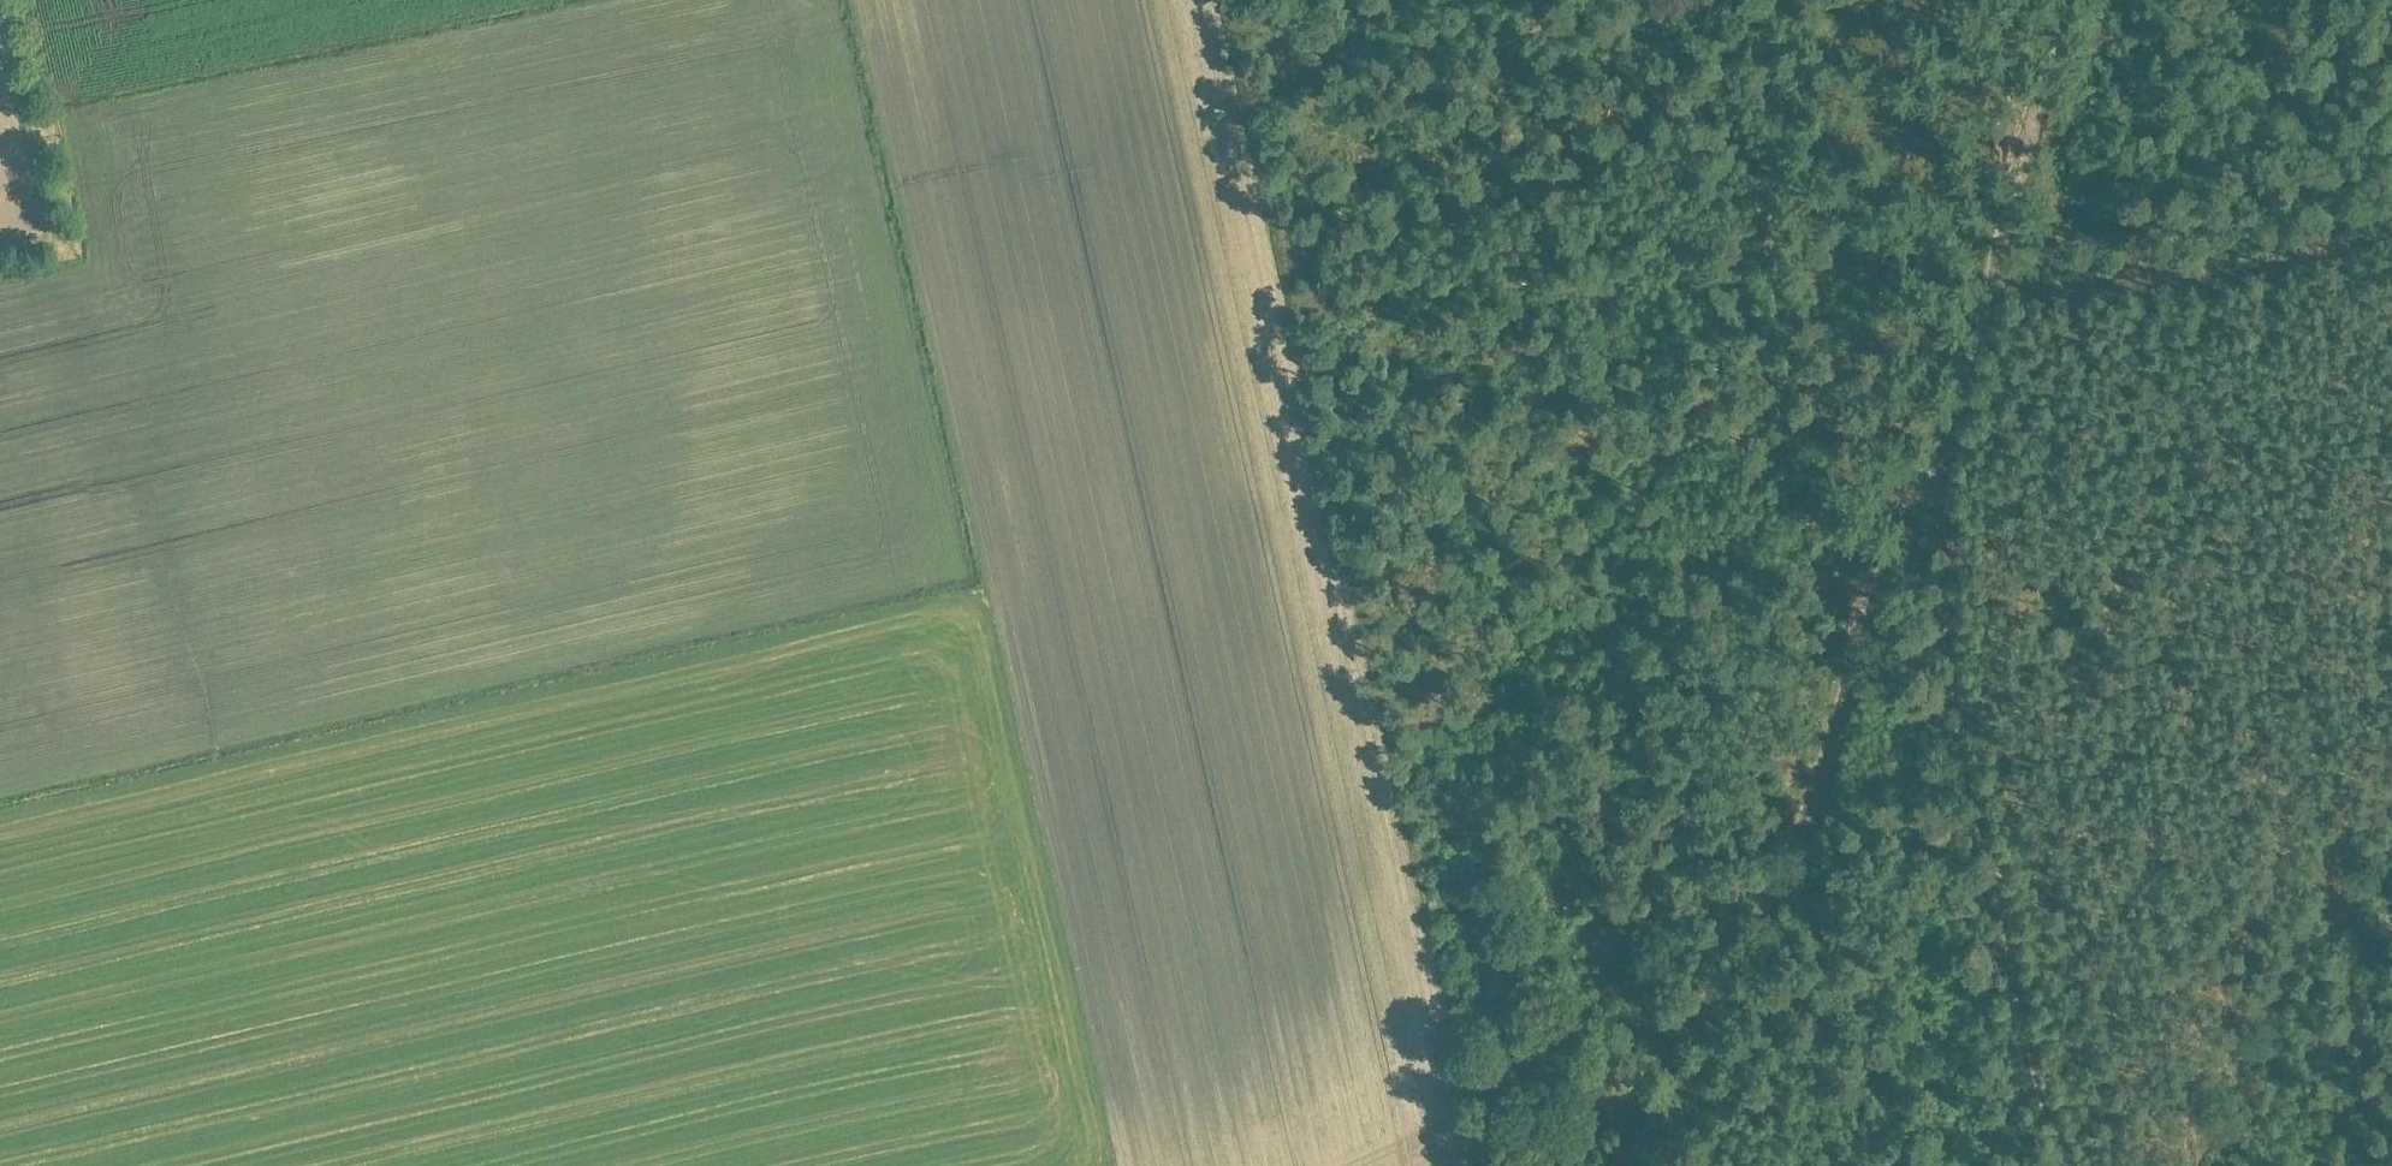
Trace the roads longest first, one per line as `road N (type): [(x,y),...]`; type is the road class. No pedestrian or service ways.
road 1 (track): [(1981,357),(1751,939),(1680,1053),(1592,1139),(1545,1165)]
road 2 (track): [(2061,1165),(1948,649),(1945,587),(1981,357)]
road 3 (track): [(2066,0),(1981,357)]
road 4 (track): [(2031,140),(2280,126),(2391,101)]

